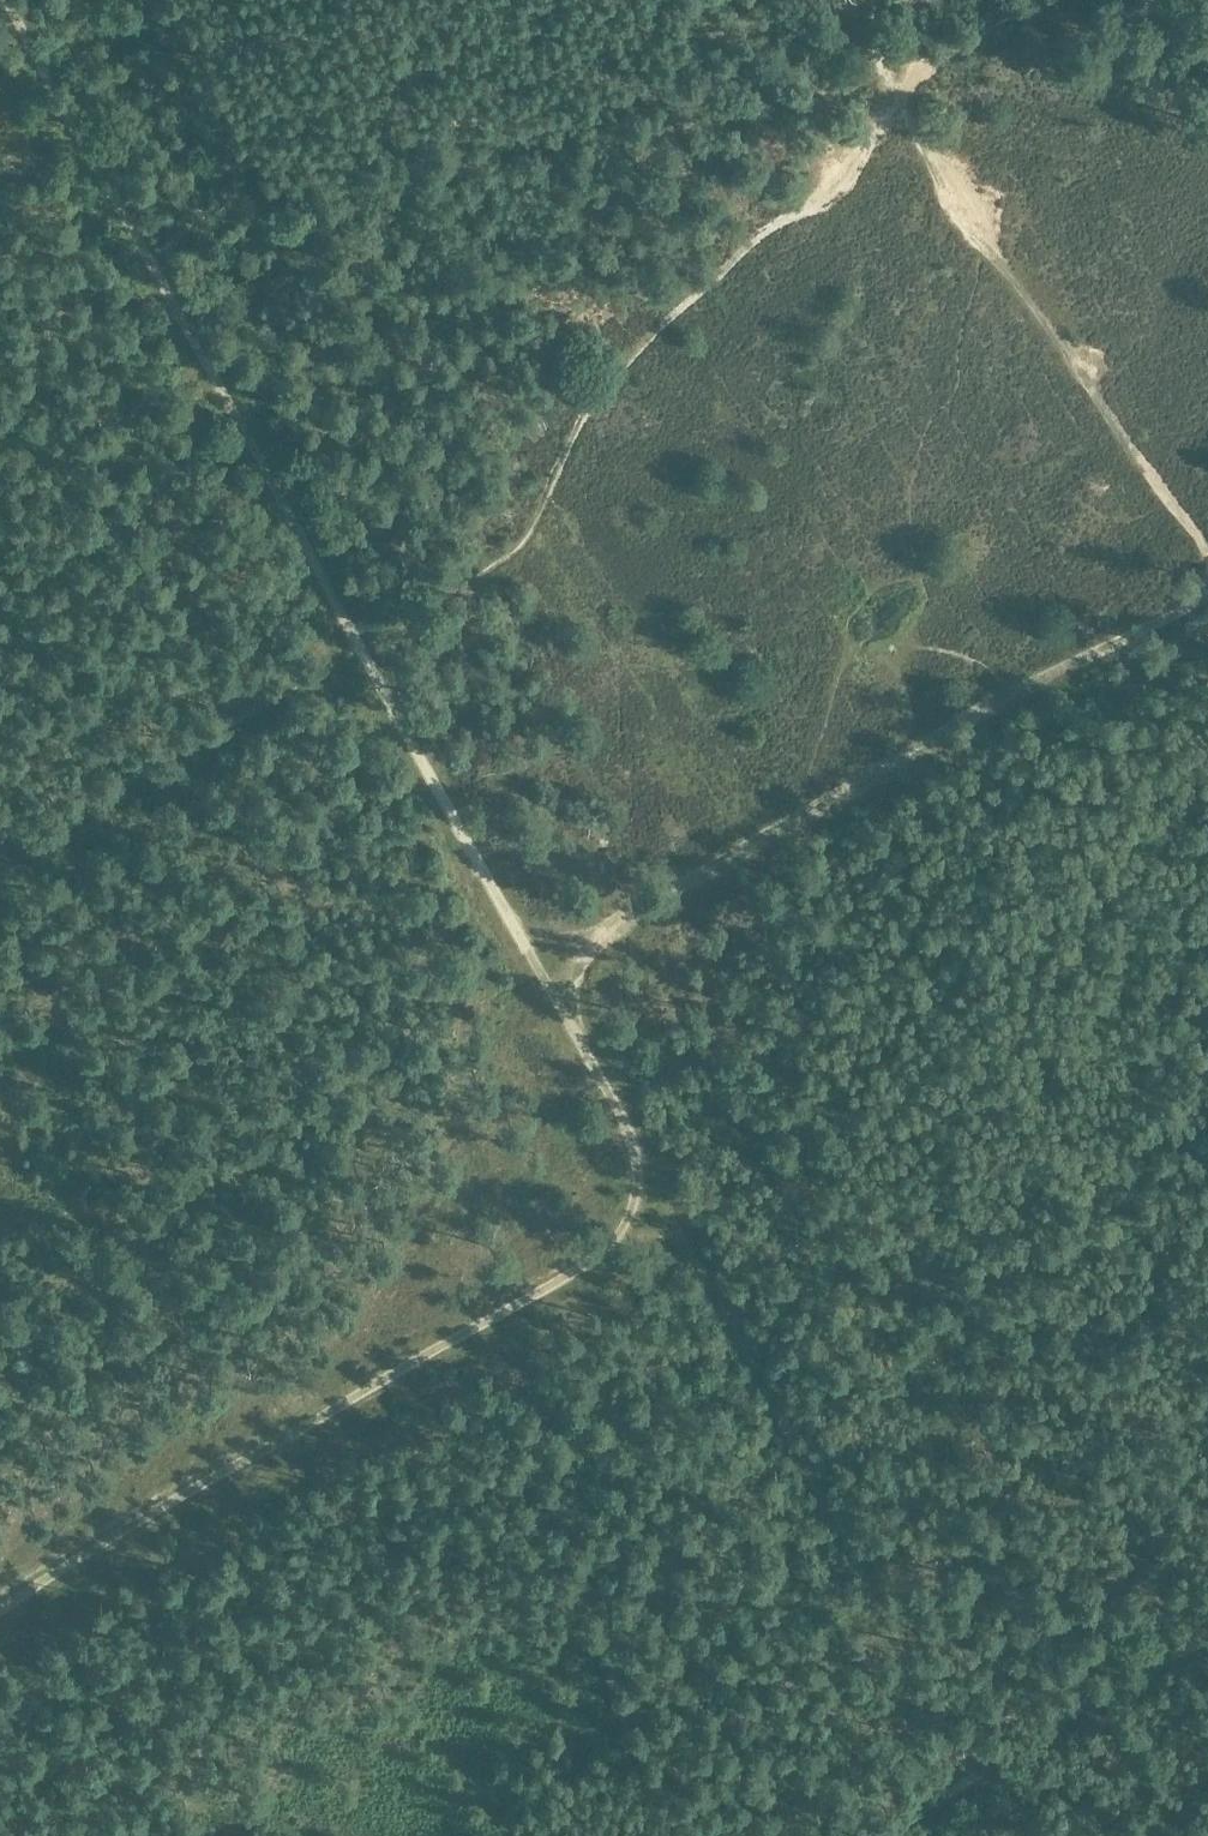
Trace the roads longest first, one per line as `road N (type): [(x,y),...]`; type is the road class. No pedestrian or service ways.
road 1 (track): [(656,1190),(632,1225),(592,1259),(0,1604)]
road 2 (track): [(1207,598),(629,921),(537,961)]
road 3 (track): [(360,650),(8,0)]
road 4 (track): [(973,1778),(656,1190)]
road 5 (track): [(656,1190),(360,650)]
road 6 (track): [(1207,546),(997,248),(903,97)]
road 7 (track): [(360,650),(0,856)]
road 8 (track): [(1207,1636),(1107,1689),(973,1778)]

